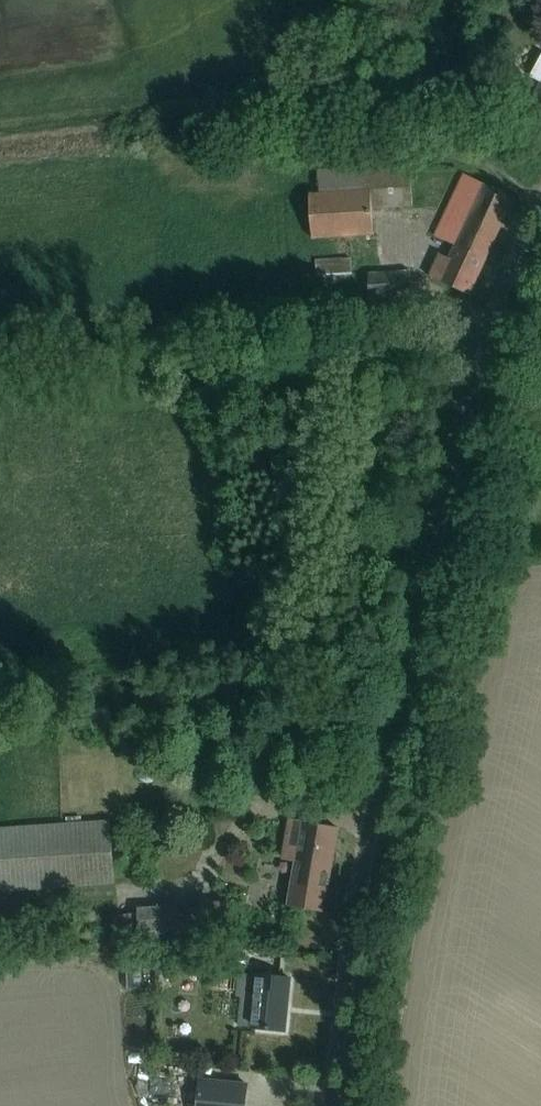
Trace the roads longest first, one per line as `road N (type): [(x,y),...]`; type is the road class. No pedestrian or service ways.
road 1 (unclassified): [(332,1105),(407,638),(483,361),(540,205)]

